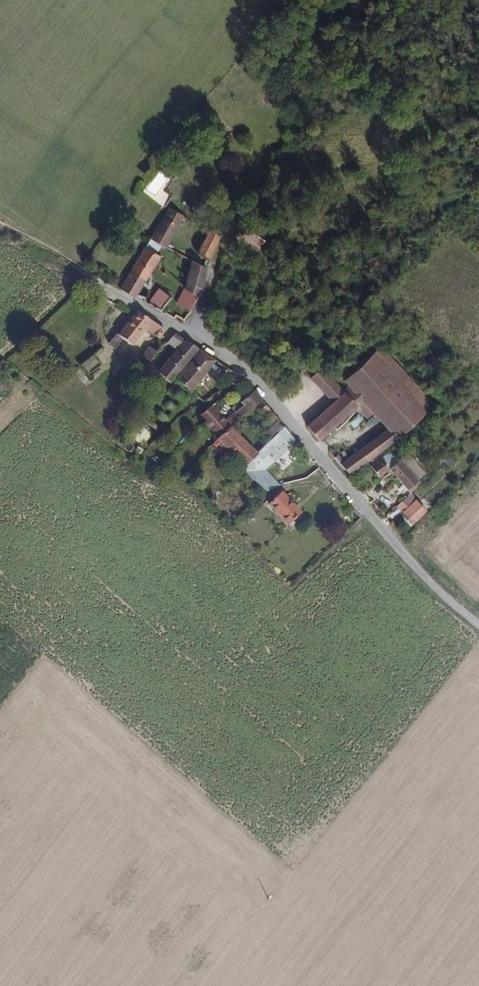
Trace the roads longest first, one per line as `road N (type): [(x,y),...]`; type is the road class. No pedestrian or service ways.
road 1 (unclassified): [(478,624),(408,558),(268,391),(192,338)]

